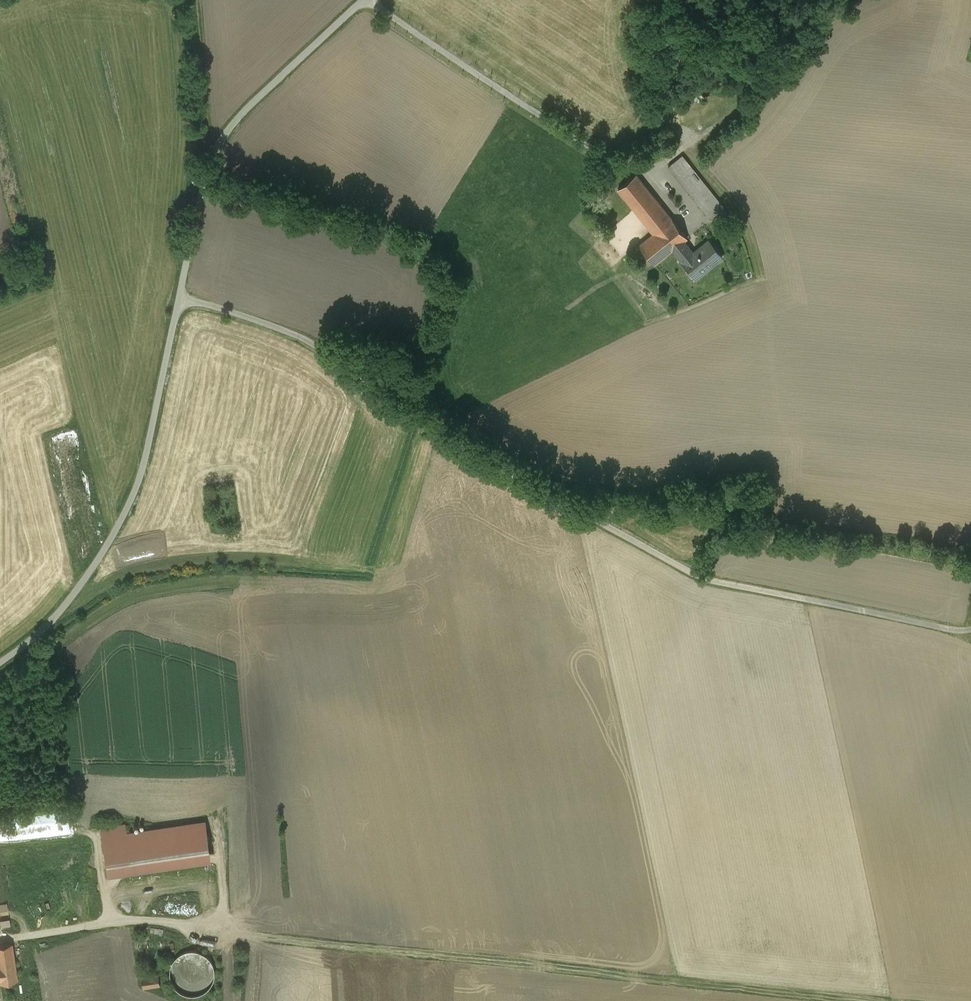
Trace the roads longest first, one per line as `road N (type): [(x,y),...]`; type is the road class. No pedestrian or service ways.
road 1 (unclassified): [(180,295),(319,346),(538,489),(695,573),(970,629)]
road 2 (track): [(847,1000),(218,930)]
road 3 (unclassified): [(0,663),(42,633),(120,523),(142,473),(180,295)]
road 4 (unclassified): [(180,295),(216,147),(363,0)]

